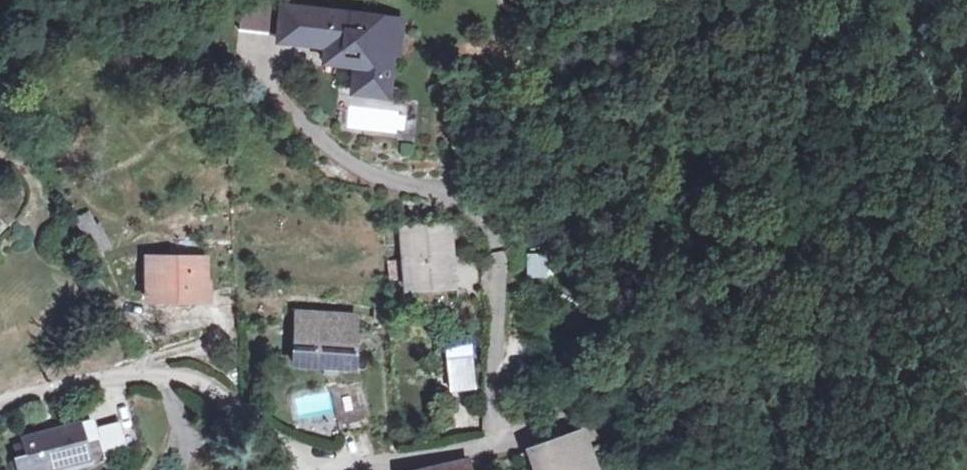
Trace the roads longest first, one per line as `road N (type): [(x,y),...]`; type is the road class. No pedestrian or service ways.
road 1 (track): [(966,185),(820,224),(752,336),(626,401),(580,412)]
road 2 (residential): [(0,406),(59,386),(135,376),(204,382),(283,439),(309,469)]

